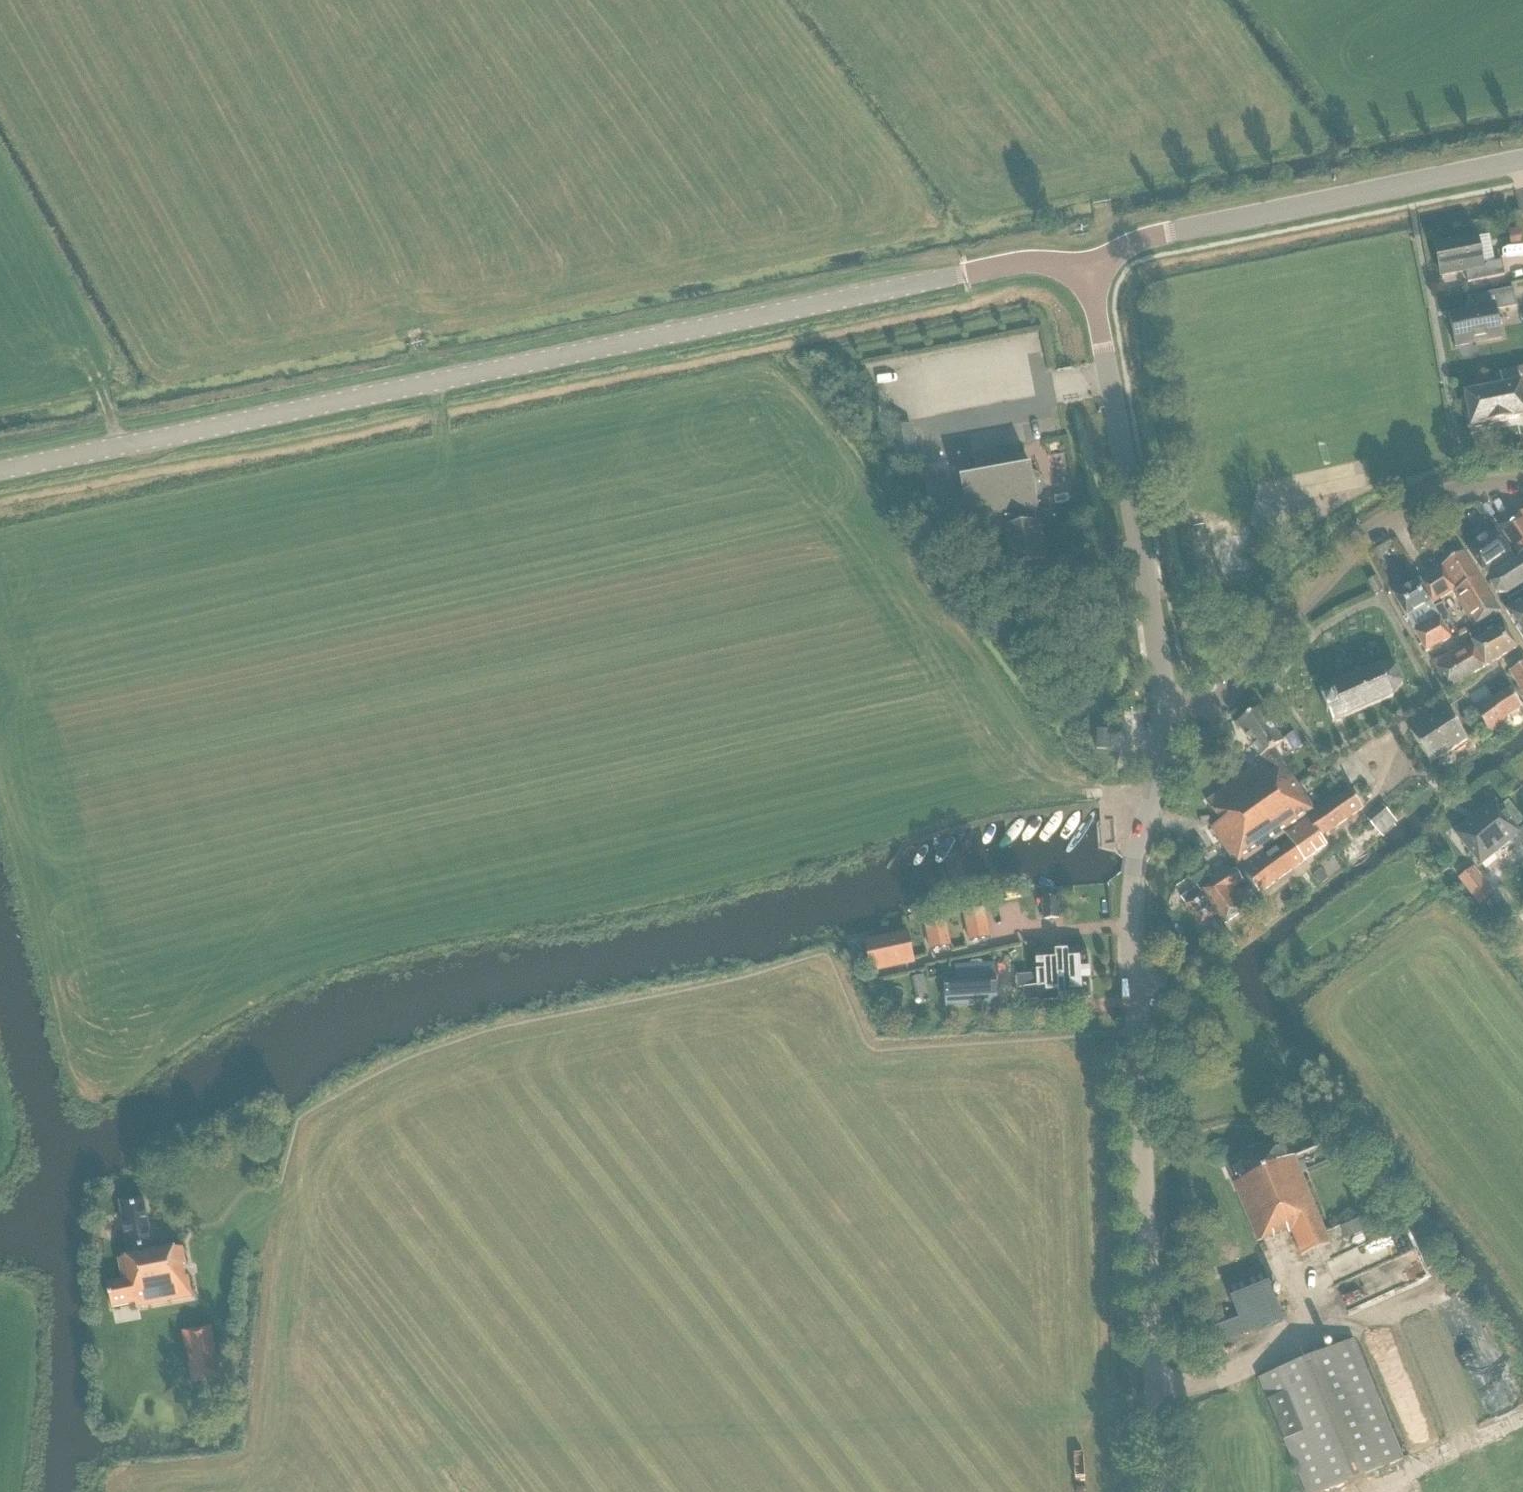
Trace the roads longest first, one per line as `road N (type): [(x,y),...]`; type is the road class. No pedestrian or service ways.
road 1 (tertiary): [(0,471),(1014,263),(1087,266)]
road 2 (tertiary): [(1161,1491),(1129,916),(1136,855),(1165,756),(1166,709)]
road 3 (tertiary): [(1166,709),(1087,266)]
road 4 (tertiary): [(1087,266),(1148,237),(1522,160)]
road 5 (unclassified): [(1166,709),(1212,702),(1365,532),(1445,492),(1522,479)]

